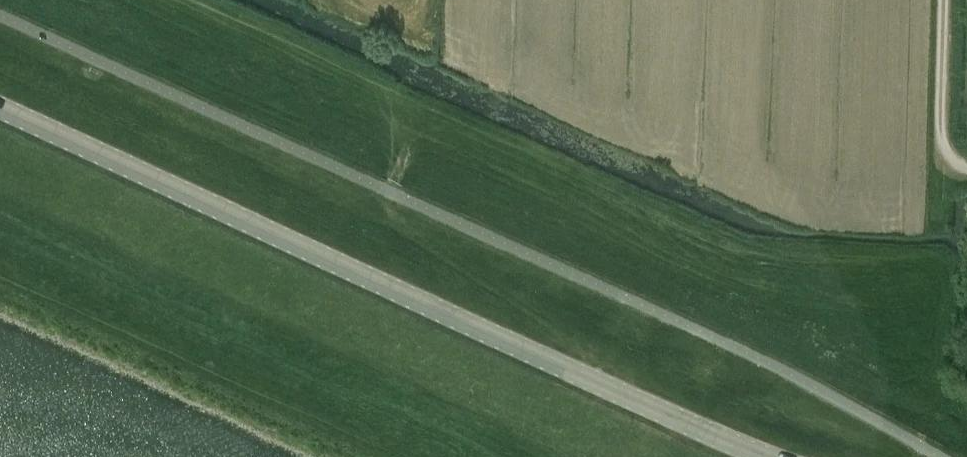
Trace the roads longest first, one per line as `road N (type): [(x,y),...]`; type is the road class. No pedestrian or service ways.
road 1 (primary): [(764,456),(0,107)]
road 2 (track): [(587,378),(586,360),(571,344),(419,243),(391,211),(402,158),(397,119)]

